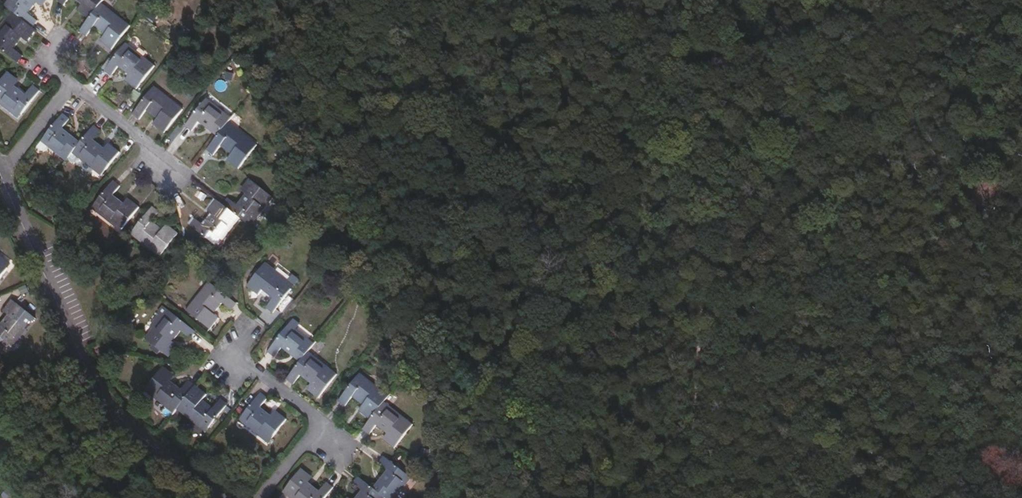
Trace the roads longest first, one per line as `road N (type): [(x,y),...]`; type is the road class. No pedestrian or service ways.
road 1 (track): [(716,0),(689,497)]
road 2 (residential): [(0,171),(92,378),(123,420),(220,497)]

